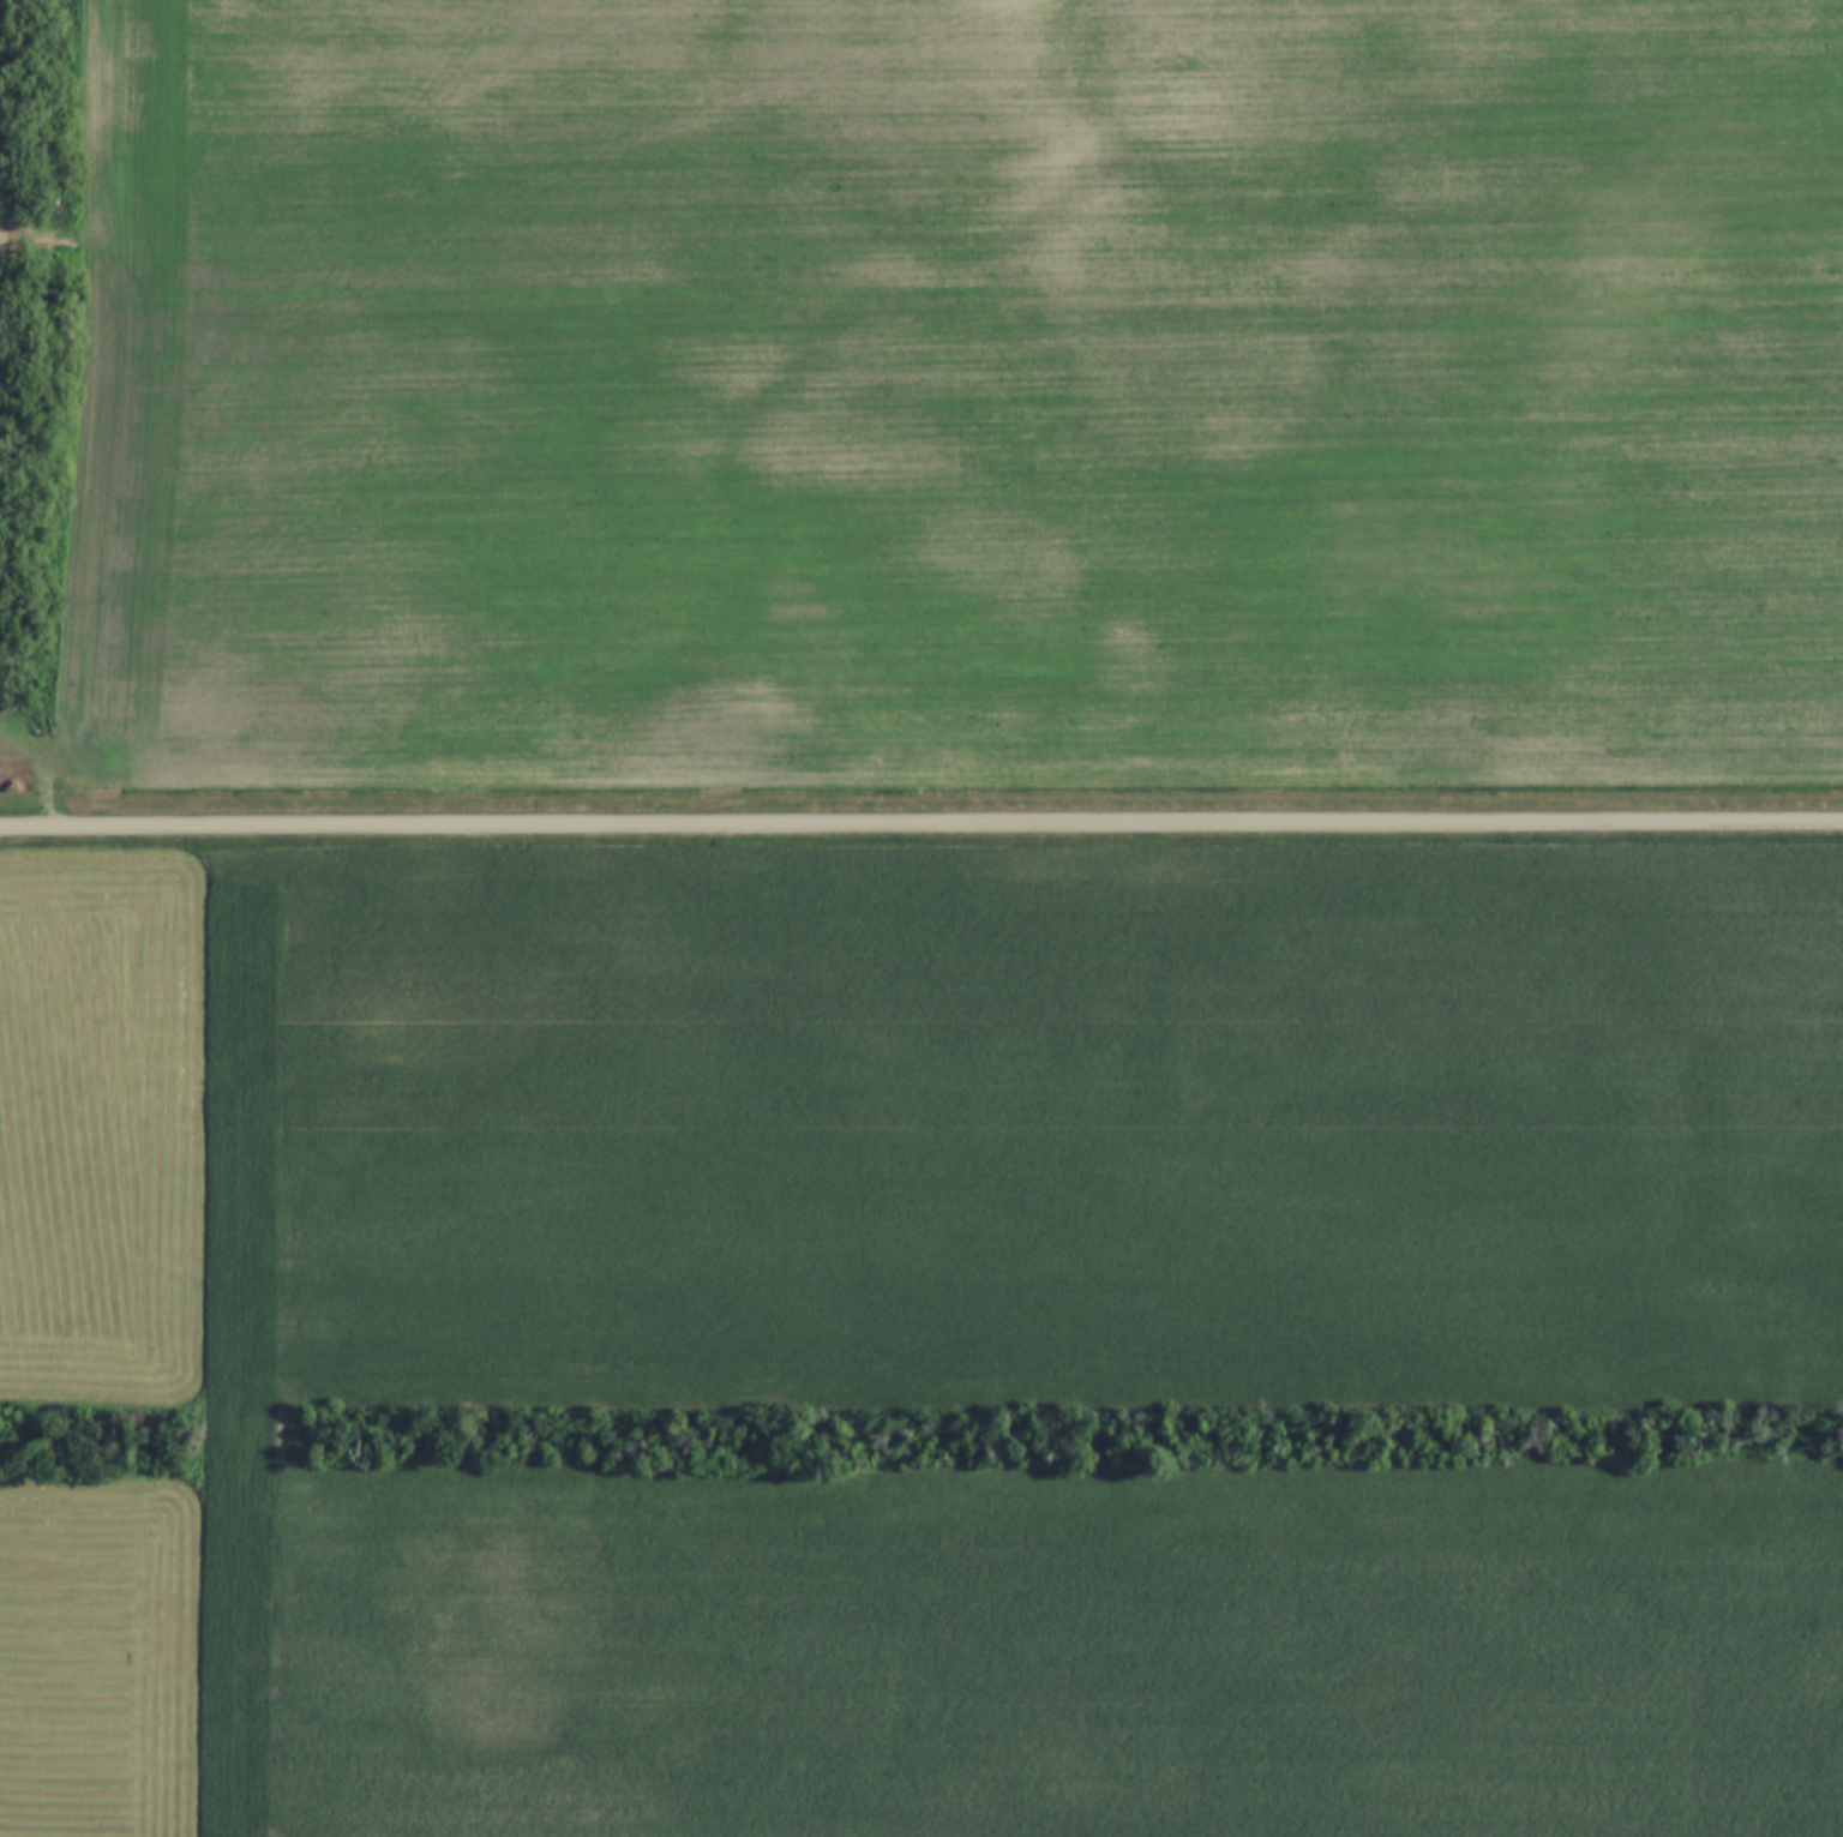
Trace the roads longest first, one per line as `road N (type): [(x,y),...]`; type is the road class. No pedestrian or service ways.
road 1 (residential): [(0,827),(1842,821)]

